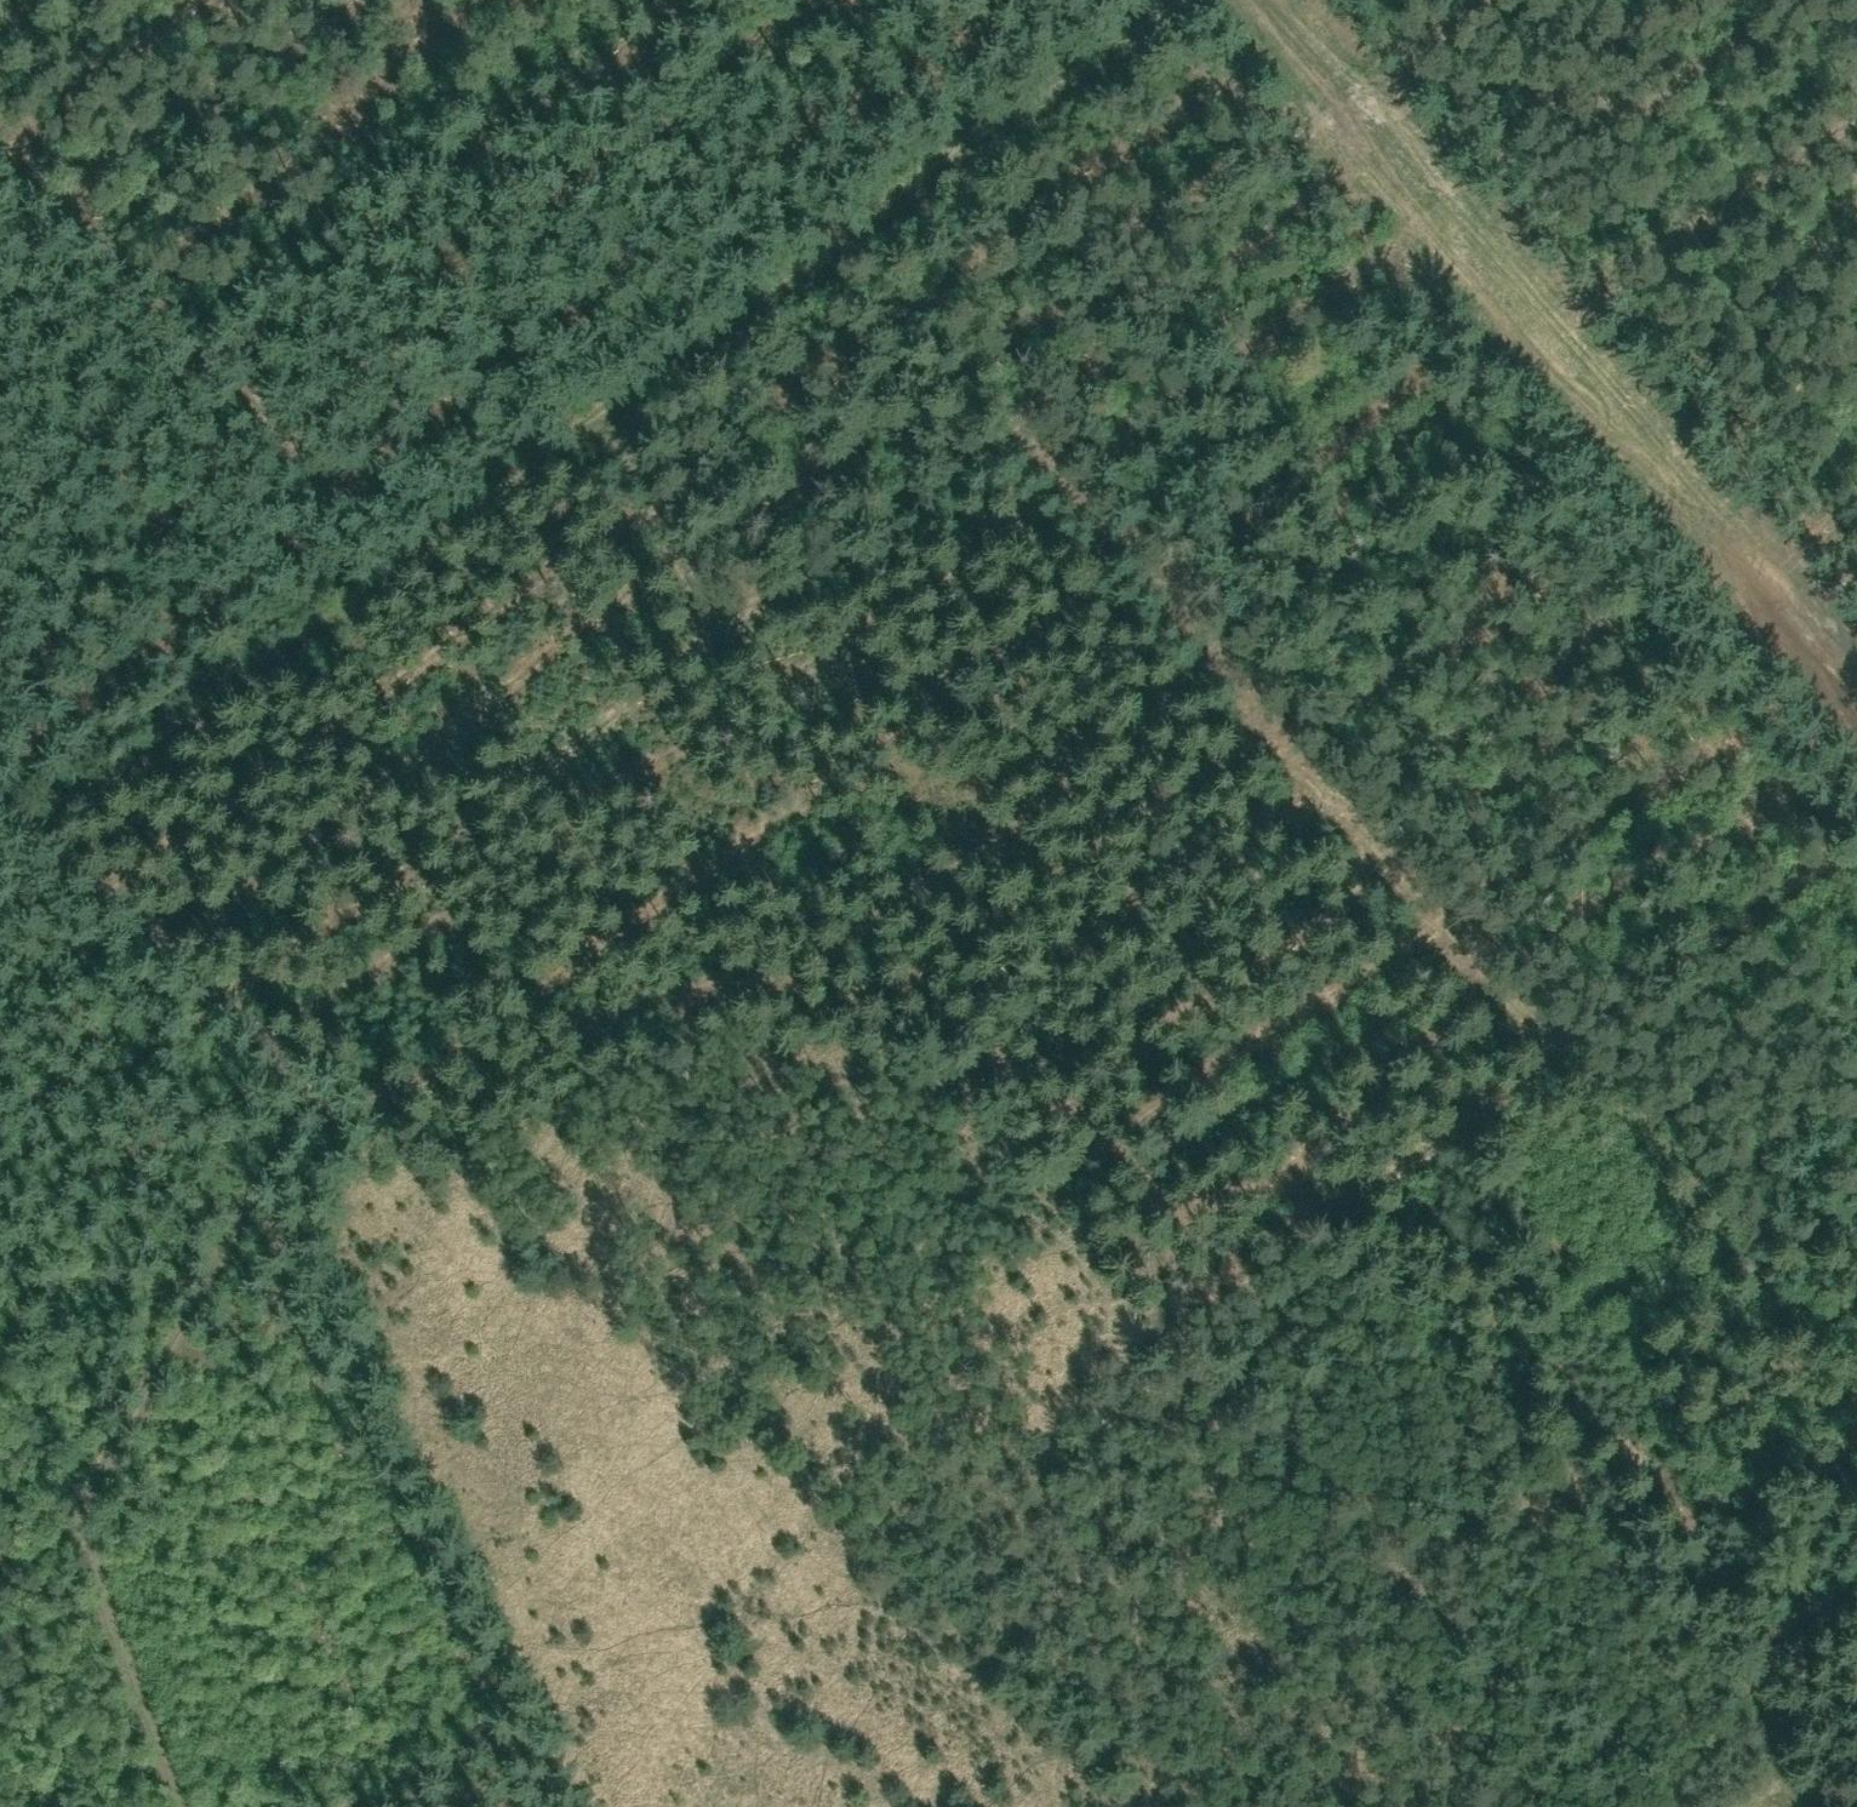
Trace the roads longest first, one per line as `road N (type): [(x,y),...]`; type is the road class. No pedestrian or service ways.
road 1 (track): [(33,827),(1193,0)]
road 2 (track): [(0,799),(276,1036),(287,1128),(231,1301),(131,1500),(230,1806)]
road 3 (track): [(1263,0),(1856,658)]

